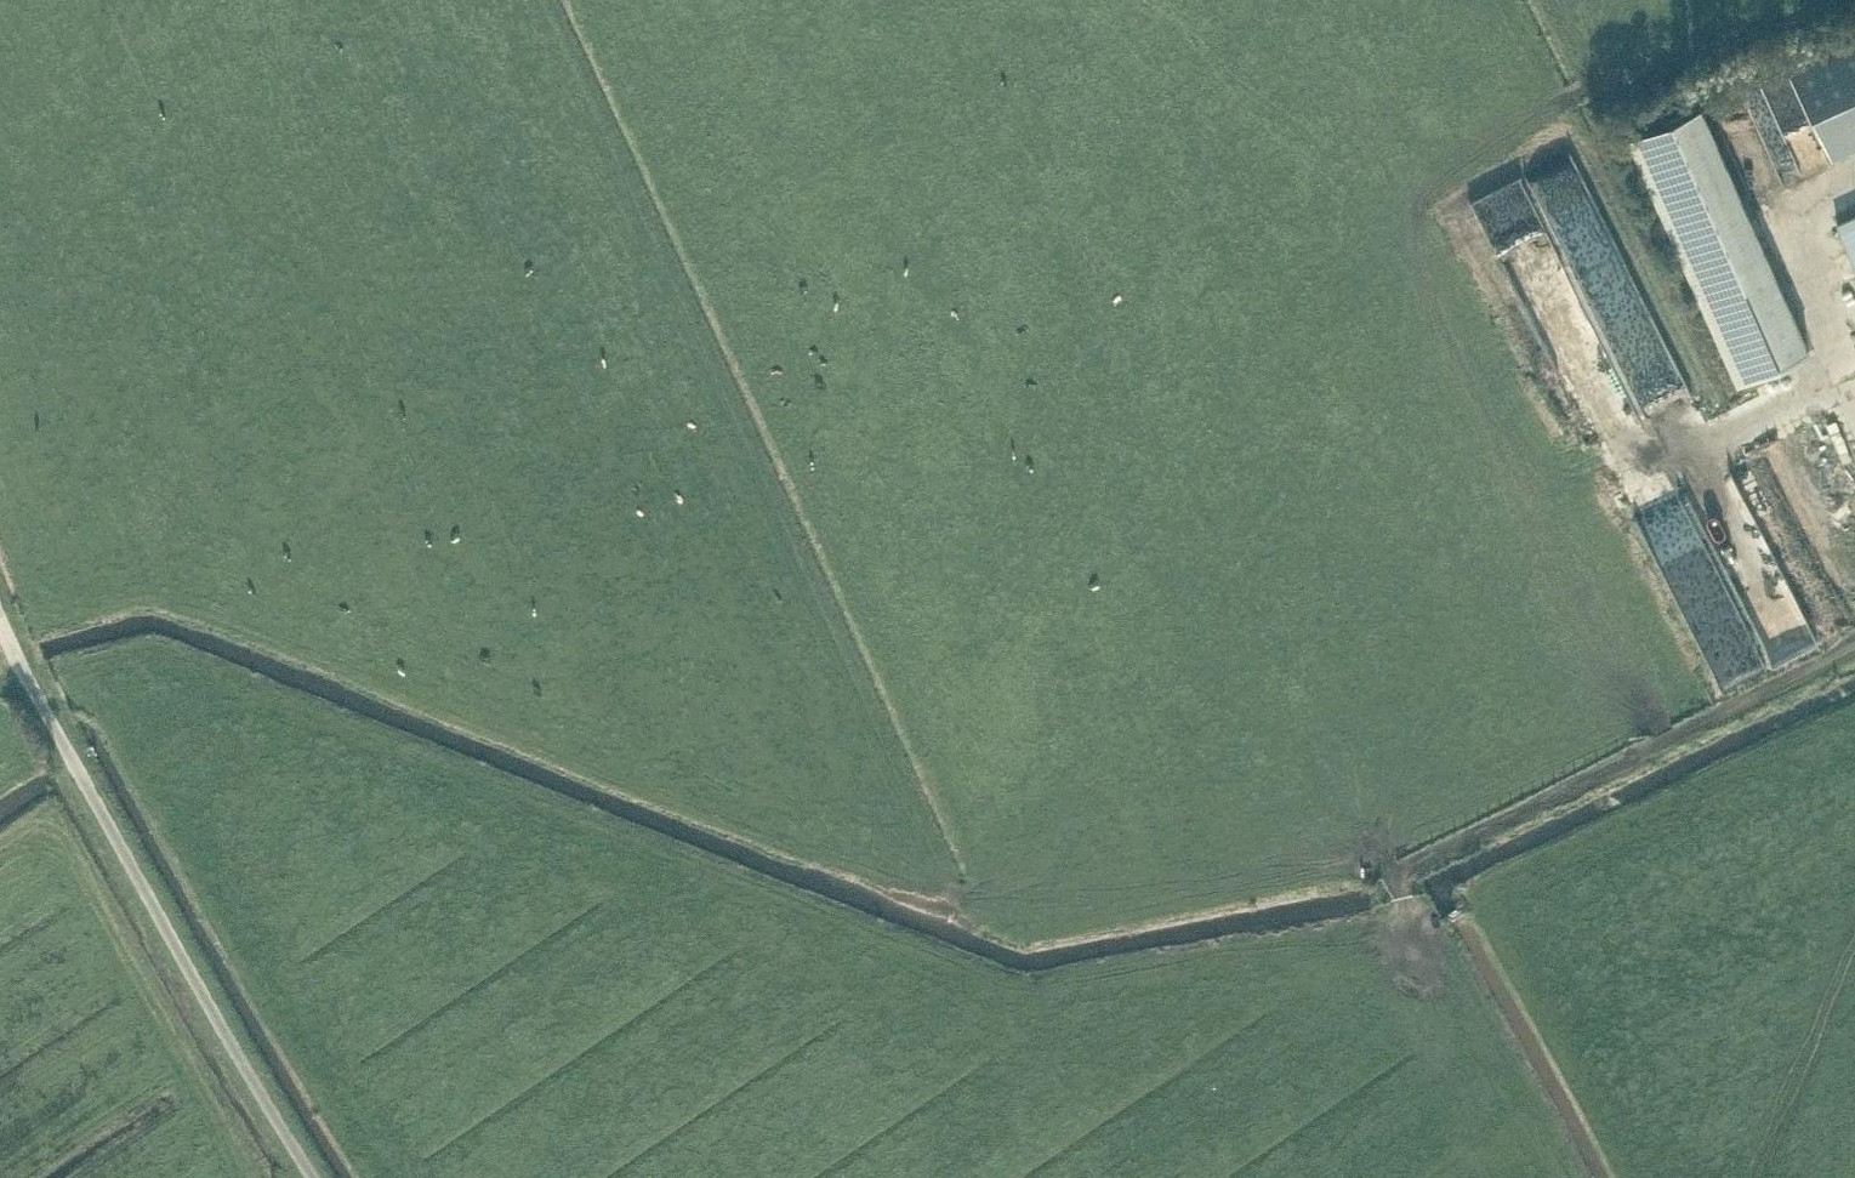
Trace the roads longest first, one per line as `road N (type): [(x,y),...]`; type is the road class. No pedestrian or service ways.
road 1 (unclassified): [(319,1177),(54,729),(0,619)]

